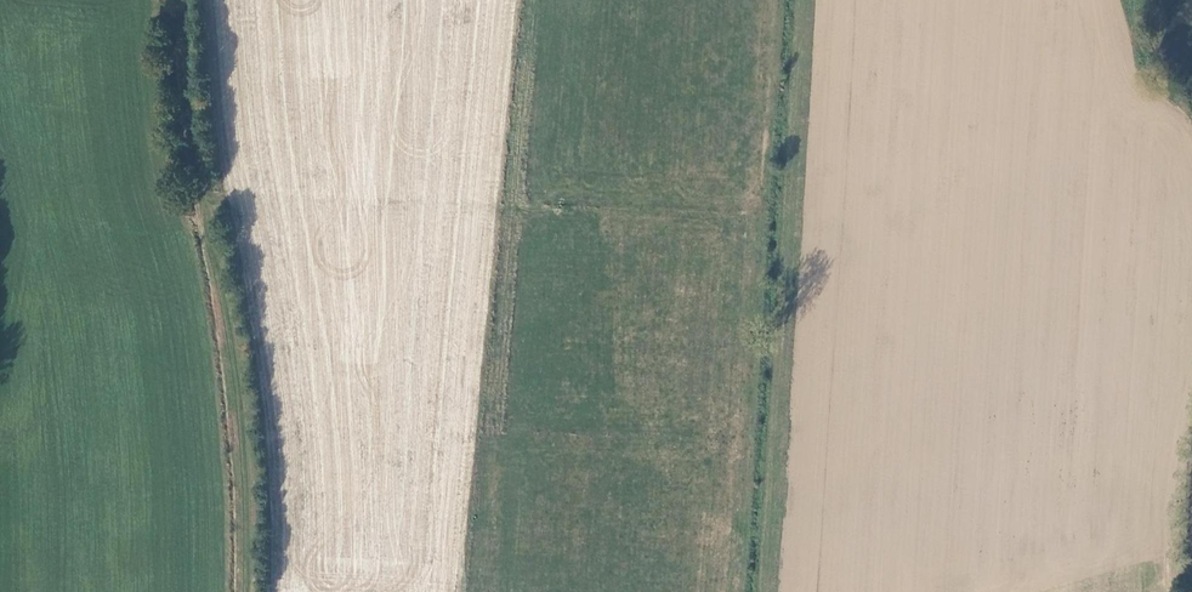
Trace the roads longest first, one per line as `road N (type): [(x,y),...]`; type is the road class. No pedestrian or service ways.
road 1 (track): [(179,0),(196,178),(235,374),(247,591)]

